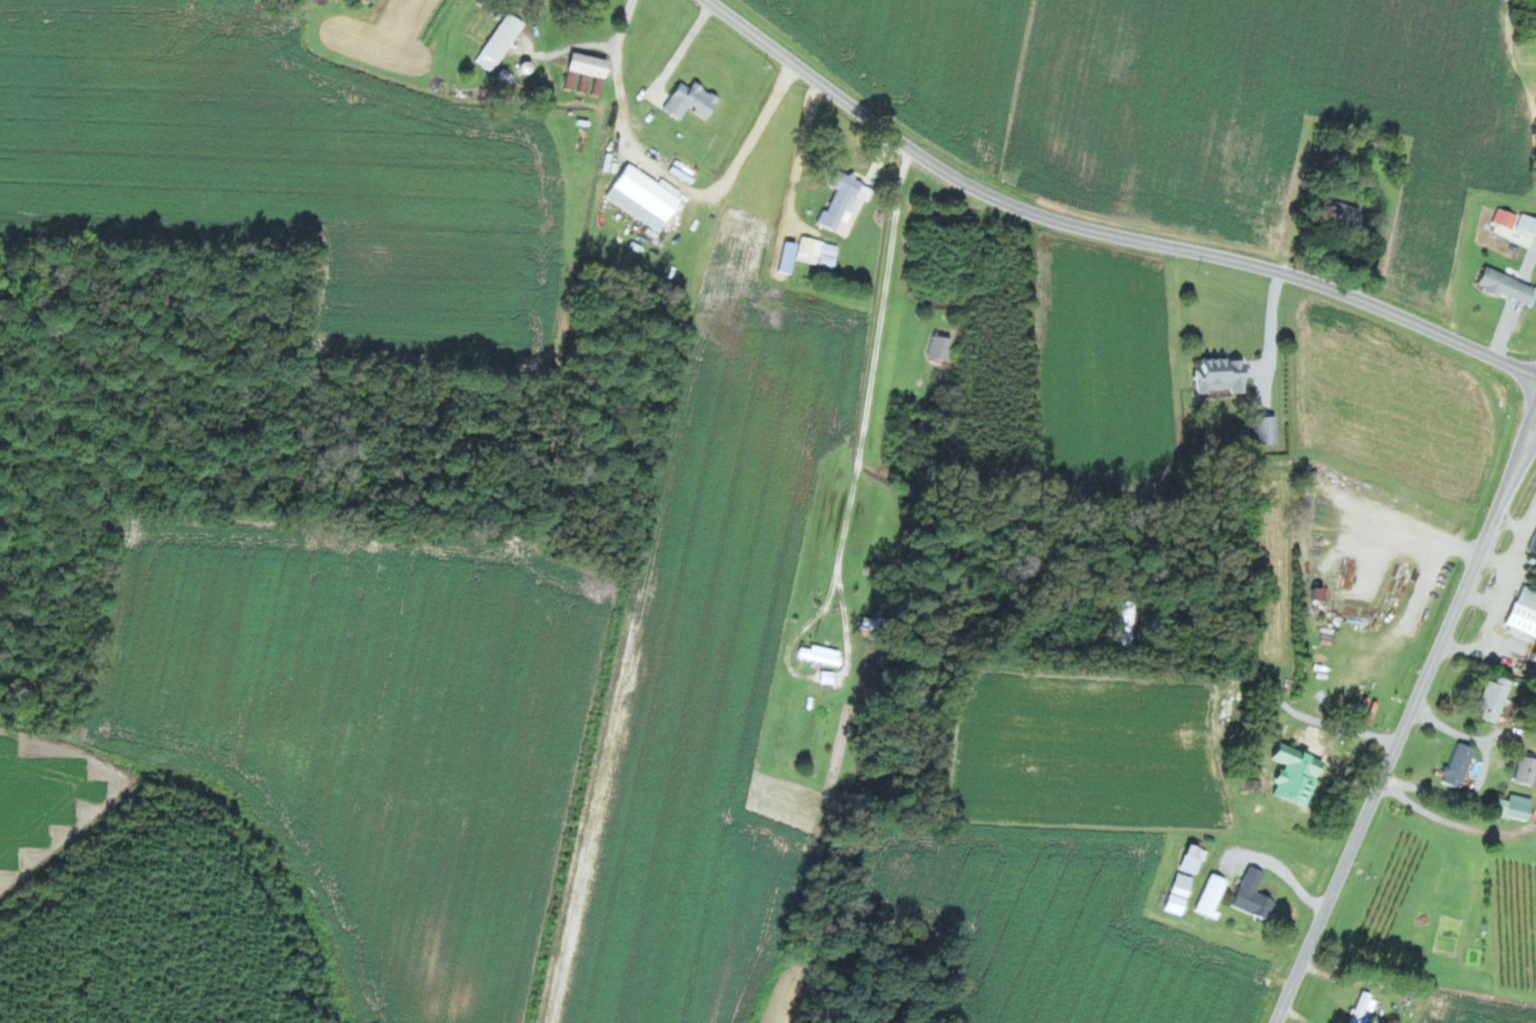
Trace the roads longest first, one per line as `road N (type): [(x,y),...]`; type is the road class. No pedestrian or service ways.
road 1 (residential): [(1535,369),(1281,269),(1051,219),(965,185),(708,0)]
road 2 (residential): [(1277,1022),(1535,423)]

